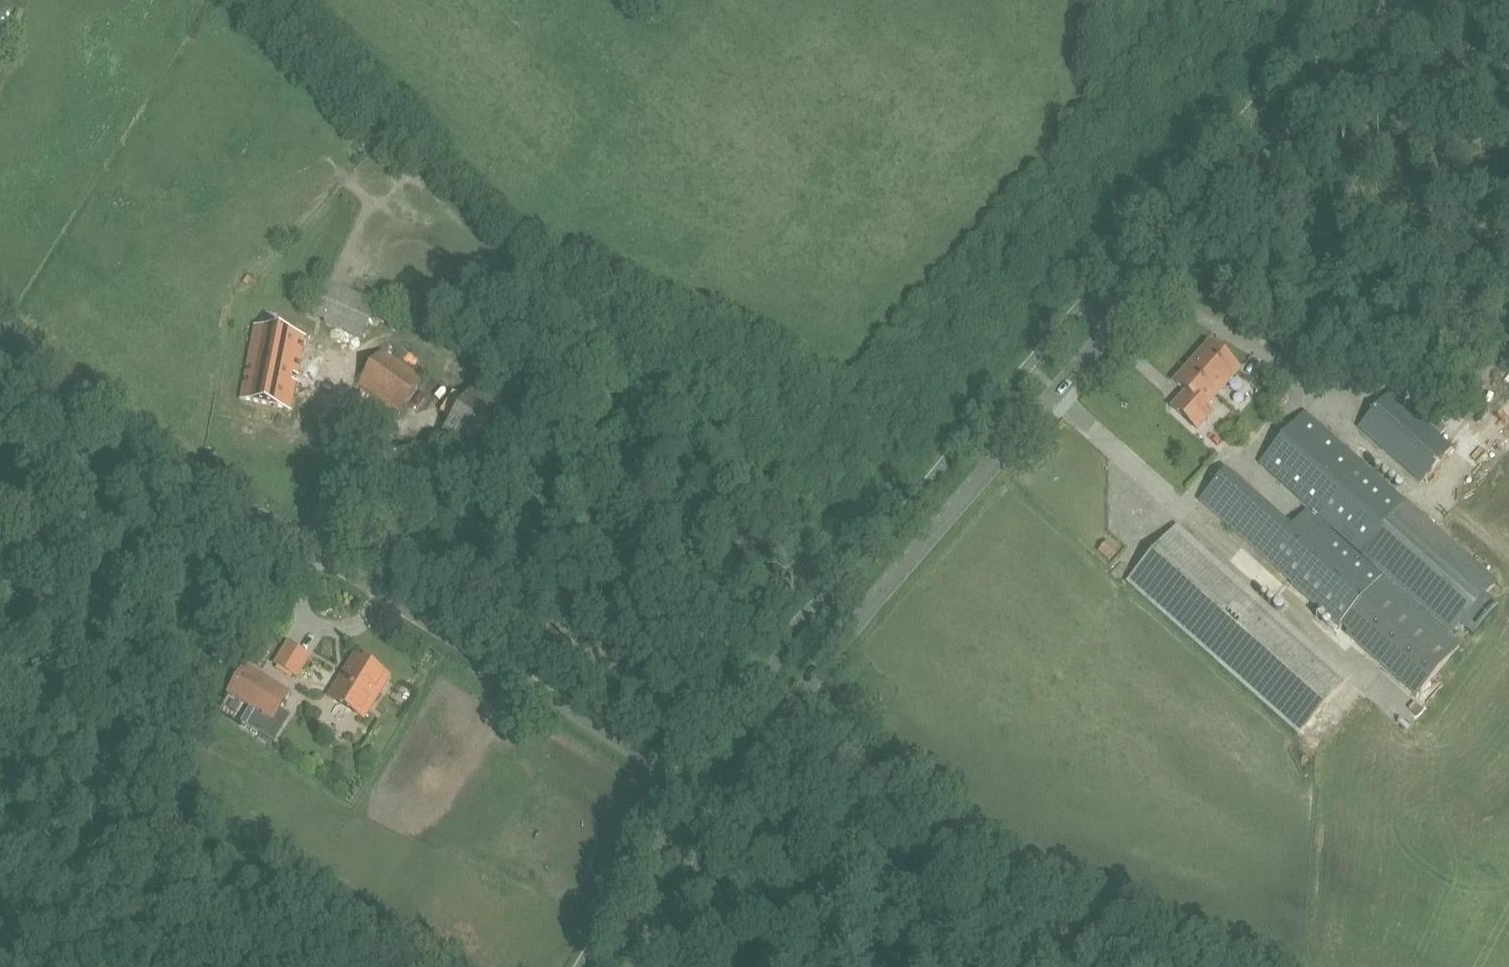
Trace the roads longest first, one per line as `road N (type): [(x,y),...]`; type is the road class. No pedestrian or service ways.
road 1 (tertiary): [(734,808),(856,626),(1399,0)]
road 2 (unclassified): [(734,808),(201,482),(0,334)]
road 3 (unclassified): [(1144,966),(734,808)]
road 4 (tertiary): [(643,966),(734,808)]

